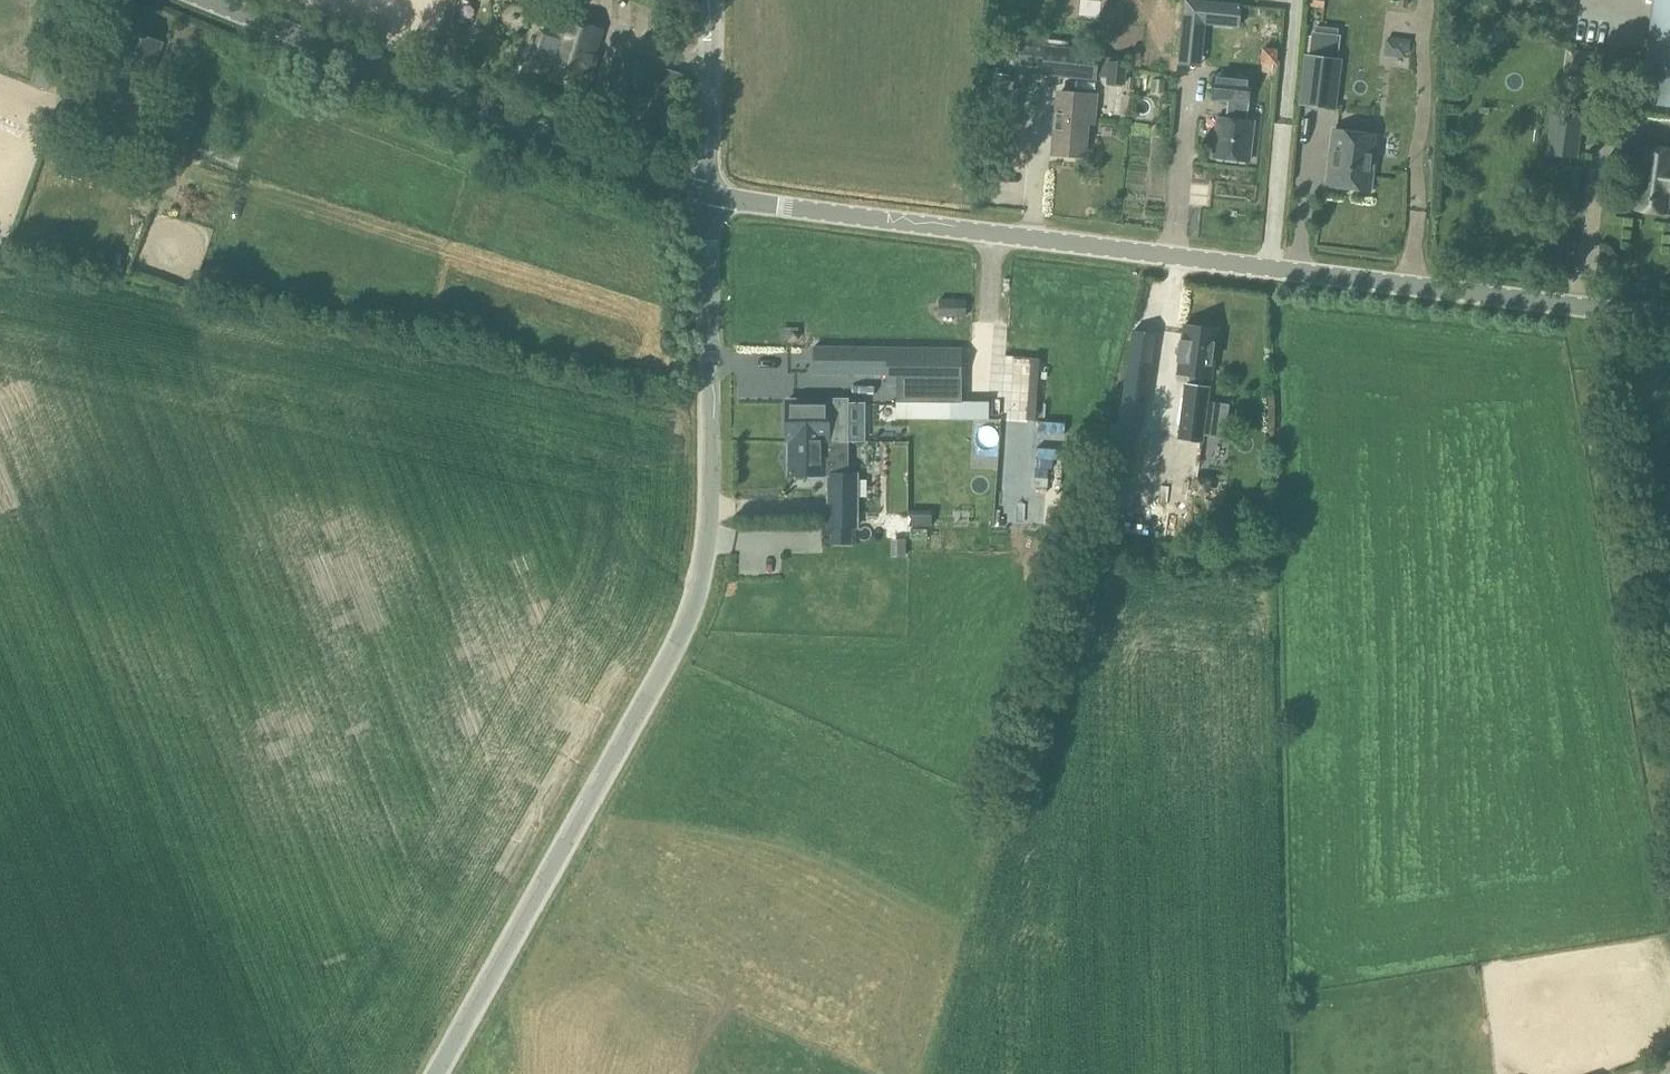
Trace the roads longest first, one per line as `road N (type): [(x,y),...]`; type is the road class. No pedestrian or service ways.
road 1 (tertiary): [(1669,317),(709,195)]
road 2 (unclassified): [(438,1073),(678,653),(705,586),(714,524),(709,195)]
road 3 (tertiary): [(709,195),(209,0)]
road 4 (unclassified): [(709,195),(710,0)]

